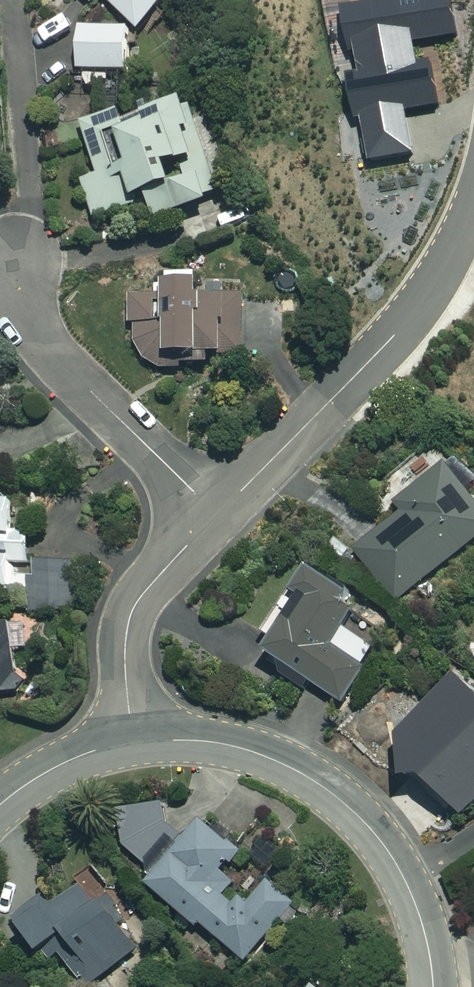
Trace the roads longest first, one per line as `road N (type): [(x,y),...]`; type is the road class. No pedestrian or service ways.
road 1 (residential): [(131,743),(219,743),(263,755),(340,800),(399,867),(420,916),(432,986)]
road 2 (residential): [(218,514),(394,336),(452,255),(473,203)]
road 3 (residential): [(218,514),(48,343),(24,297),(18,262)]
road 4 (residential): [(131,743),(124,660),(132,610),(218,514)]
road 5 (residential): [(0,806),(53,768),(131,743)]

